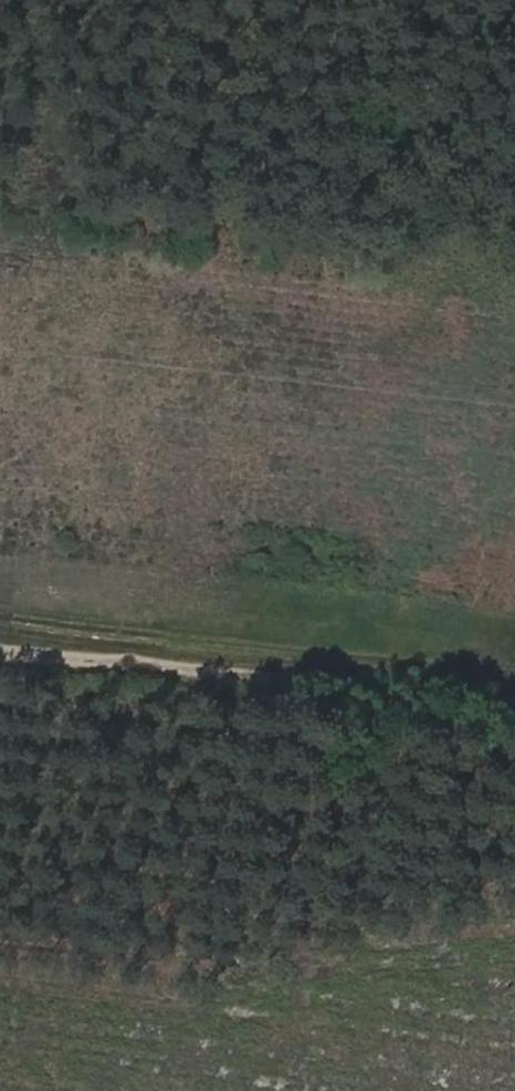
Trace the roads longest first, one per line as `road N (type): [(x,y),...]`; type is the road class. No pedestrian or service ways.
road 1 (track): [(514,691),(0,636)]

